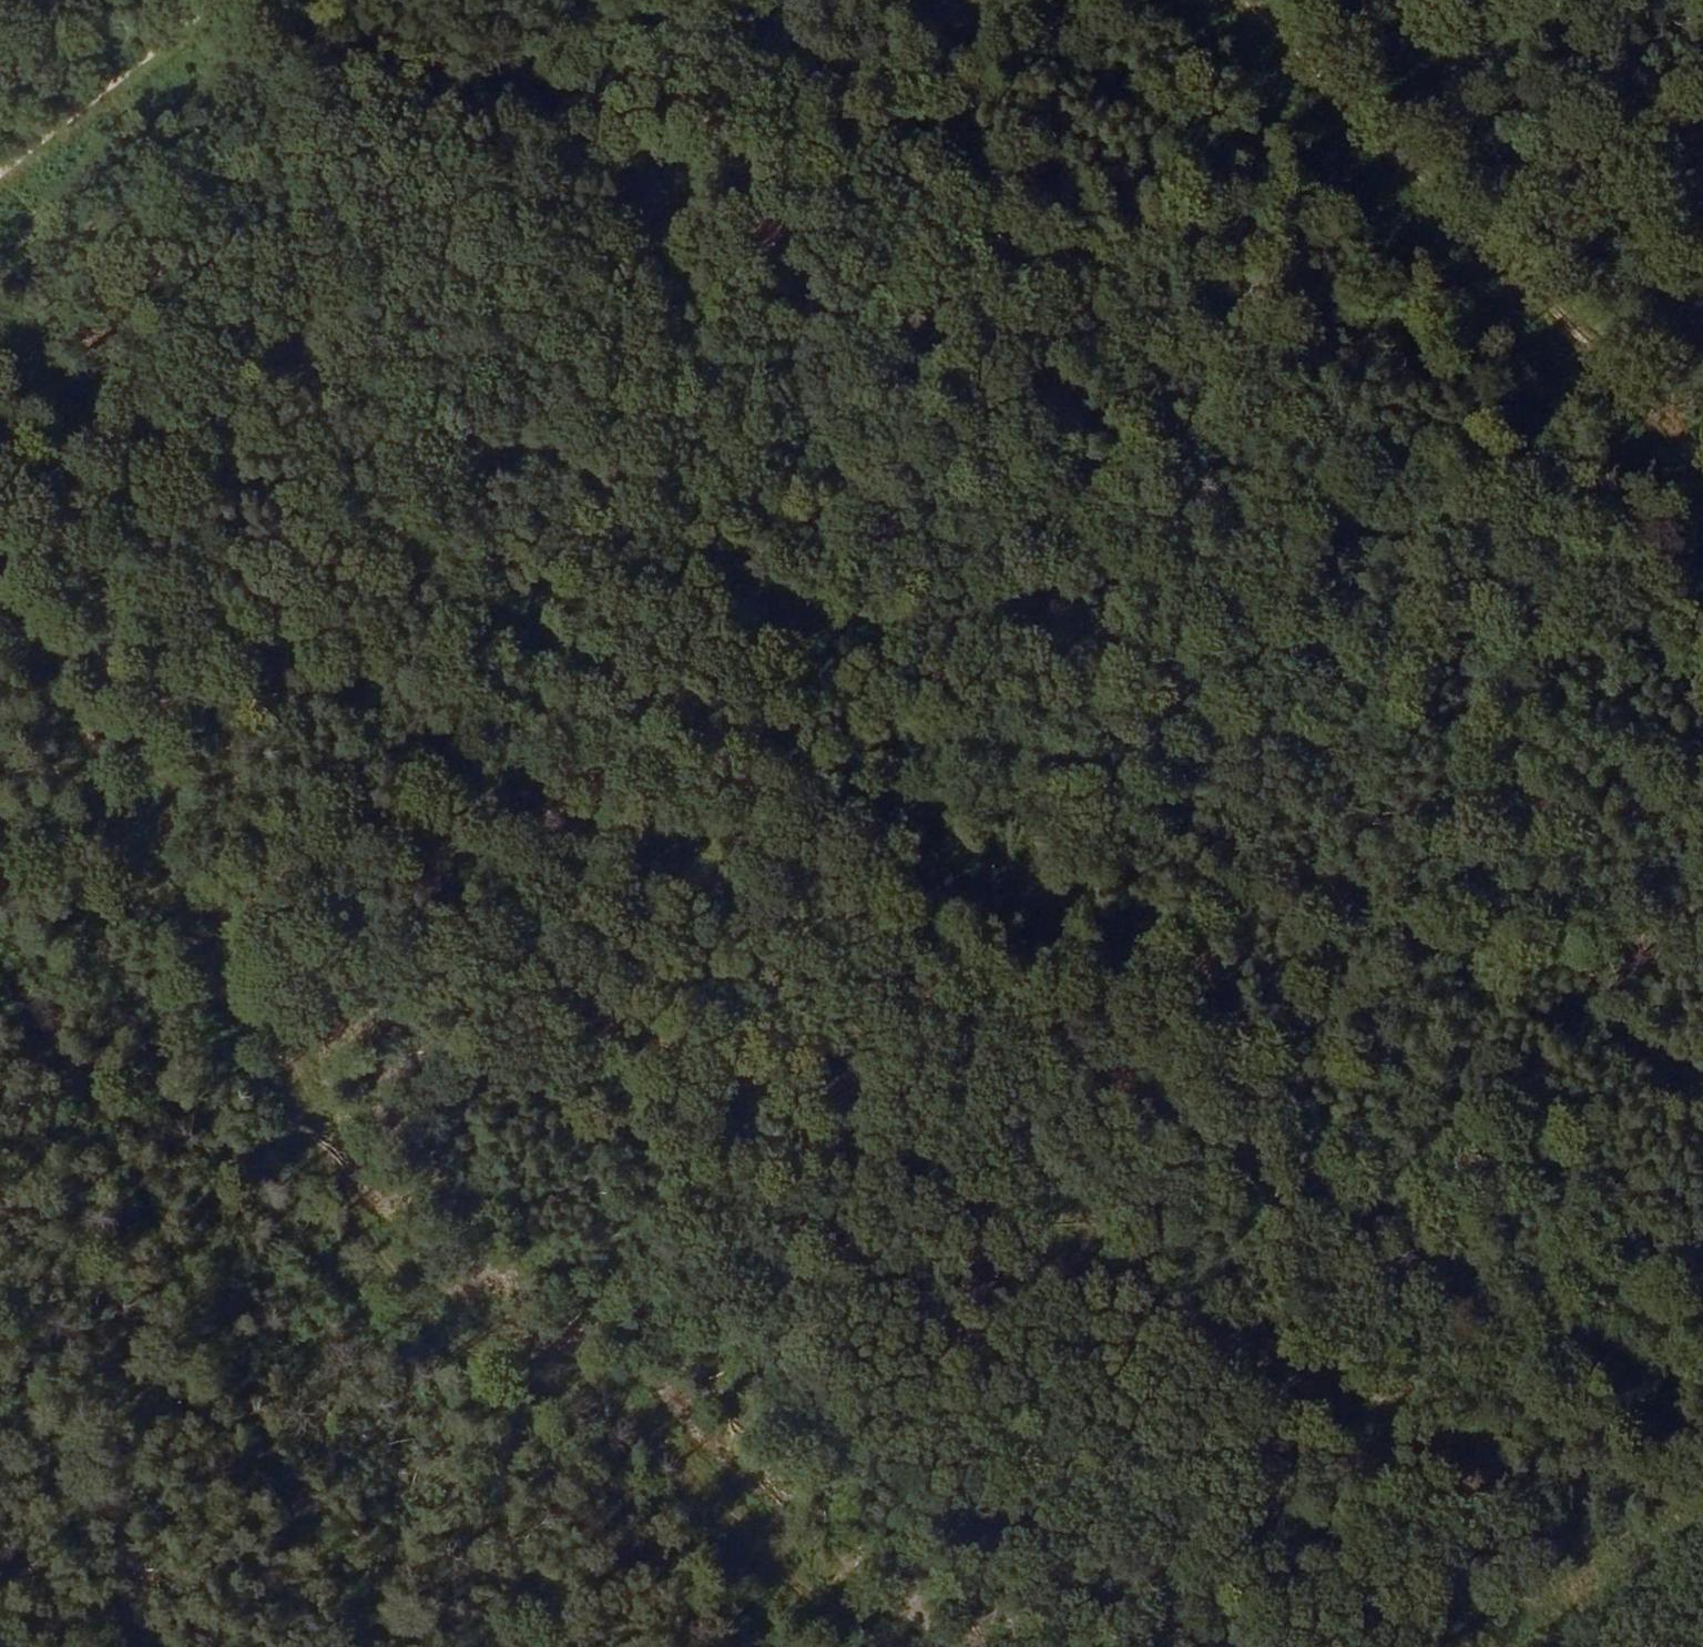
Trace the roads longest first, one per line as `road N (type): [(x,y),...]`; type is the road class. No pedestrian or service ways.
road 1 (track): [(1246,0),(1702,451)]
road 2 (track): [(215,0),(0,172)]
road 3 (track): [(1702,1559),(1564,1646)]

